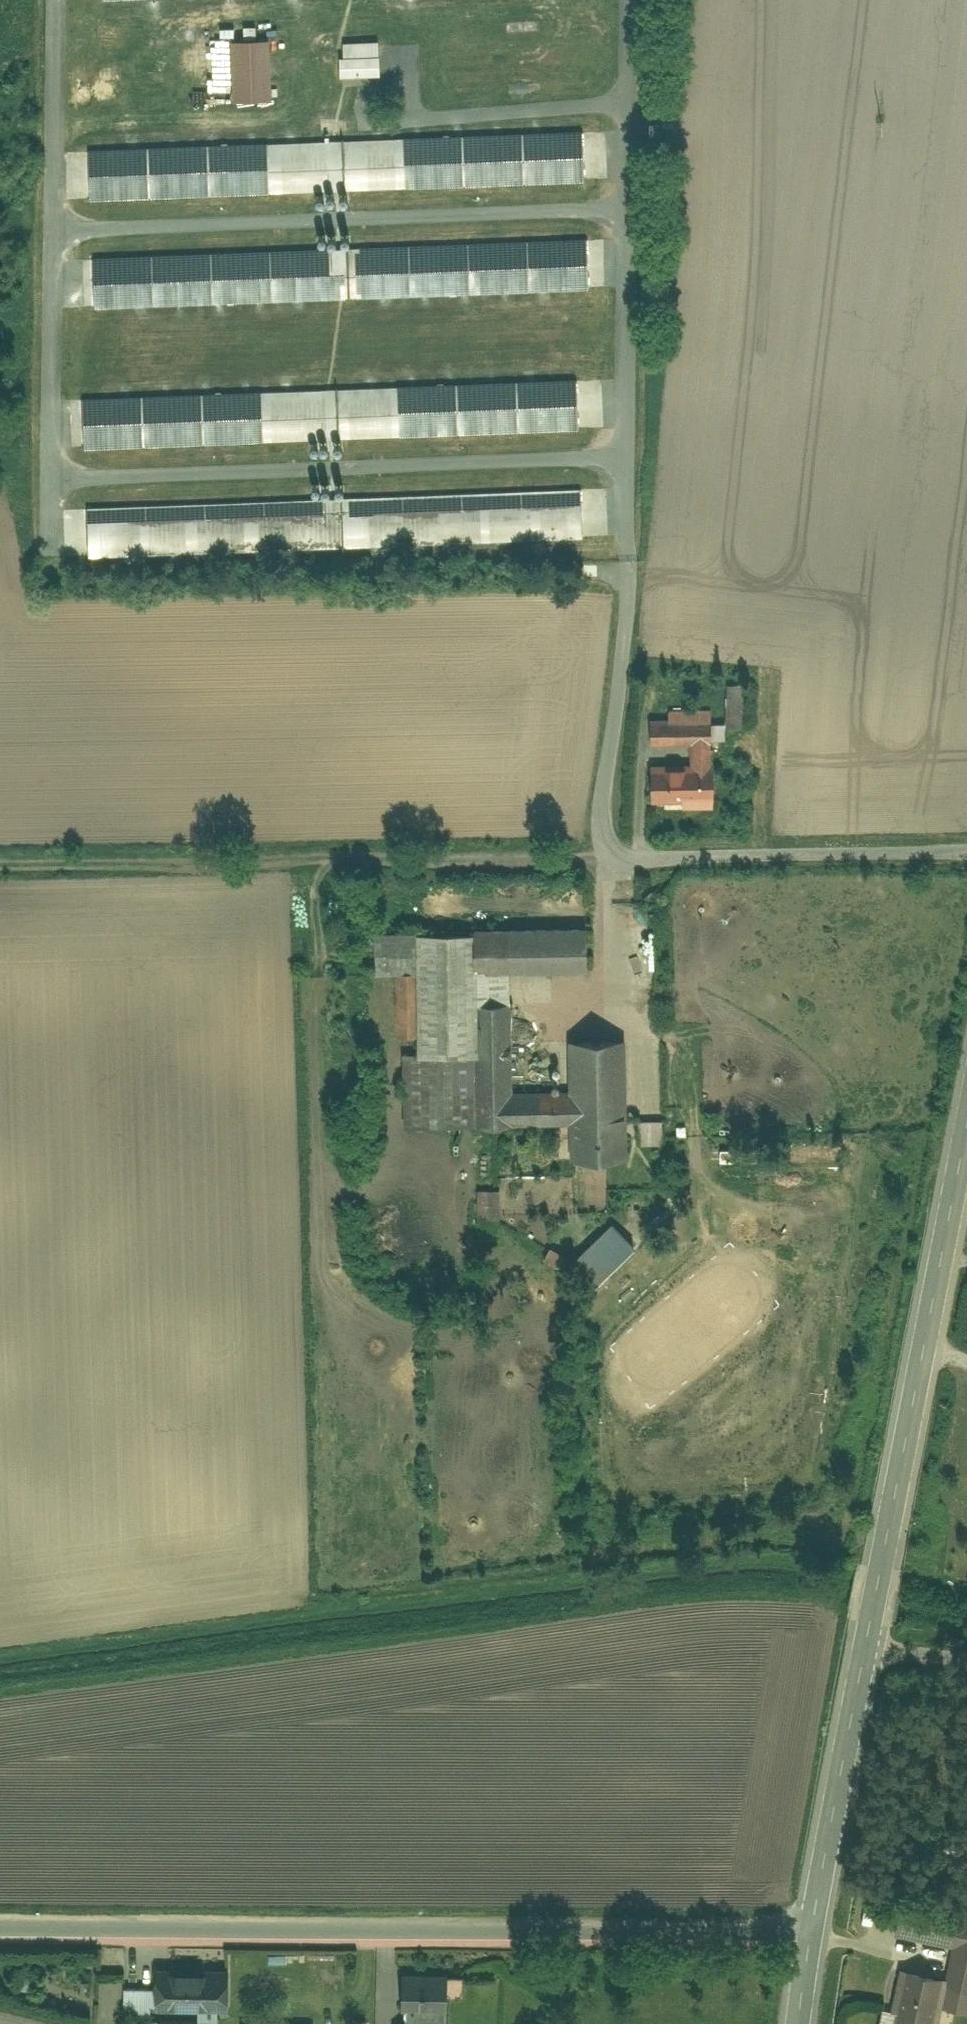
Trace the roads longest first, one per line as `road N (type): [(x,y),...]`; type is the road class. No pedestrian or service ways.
road 1 (residential): [(614,0),(616,548),(594,853)]
road 2 (residential): [(812,1927),(0,1929)]
road 3 (unclassified): [(594,853),(0,864)]
road 4 (secondary): [(966,1121),(866,1645)]
road 5 (residential): [(594,853),(966,851)]
road 6 (secondary): [(866,1645),(812,1927)]

